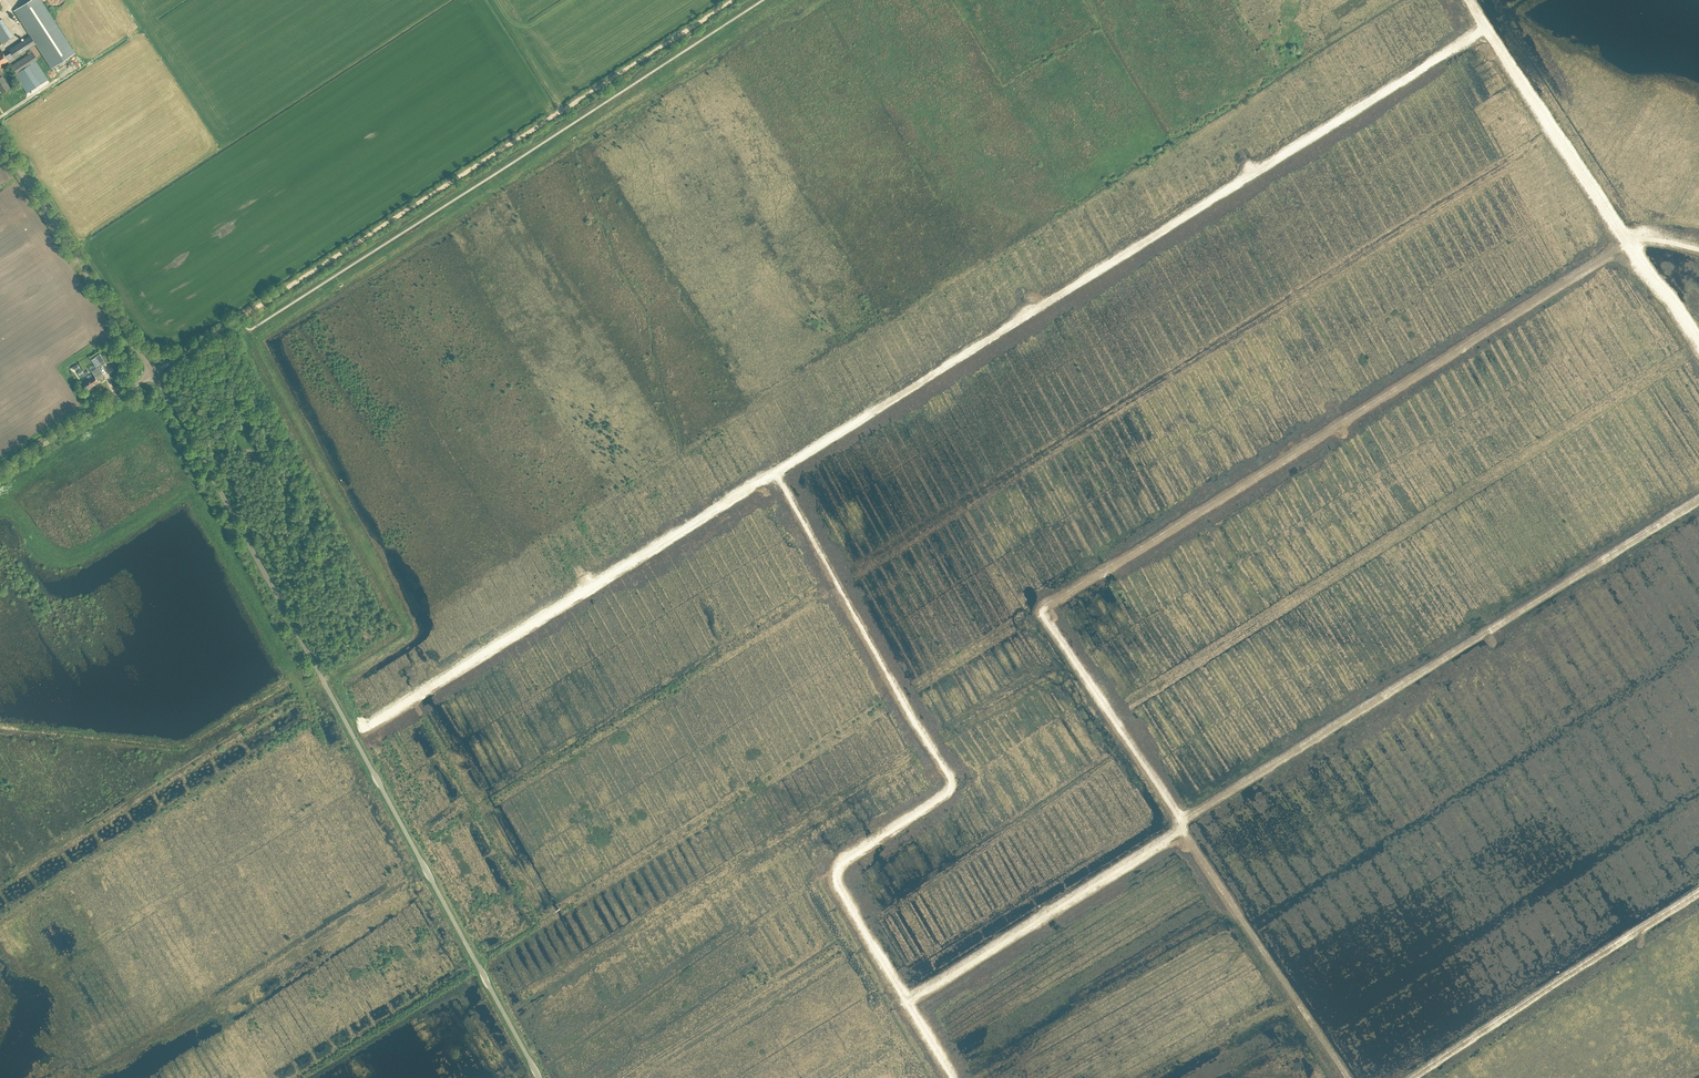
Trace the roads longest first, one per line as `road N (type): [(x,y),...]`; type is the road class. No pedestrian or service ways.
road 1 (tertiary): [(539,1077),(153,373)]
road 2 (track): [(733,0),(239,319)]
road 3 (tertiary): [(153,373),(0,142)]
road 4 (unclassified): [(0,472),(153,373)]

